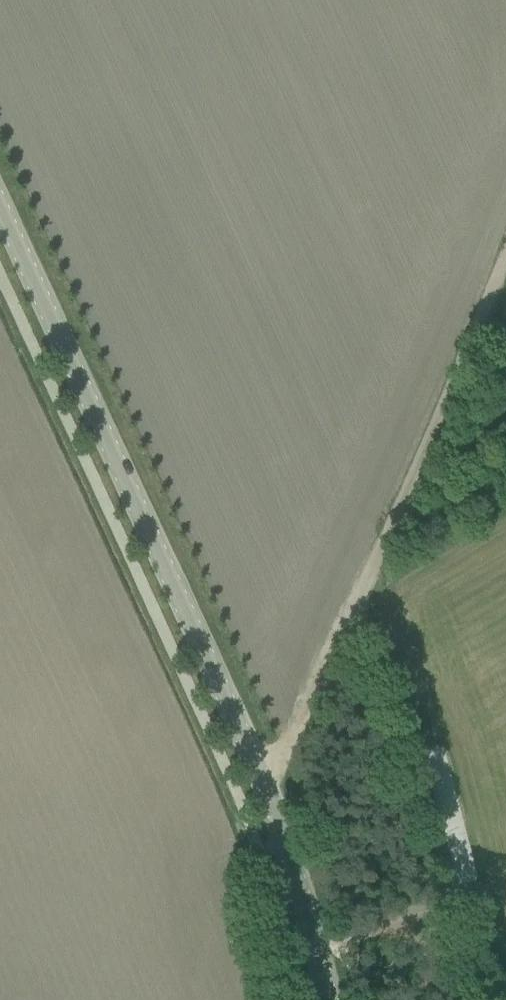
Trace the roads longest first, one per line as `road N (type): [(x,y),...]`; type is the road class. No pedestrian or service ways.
road 1 (tertiary): [(329,999),(263,774),(0,208)]
road 2 (track): [(505,220),(263,774)]

